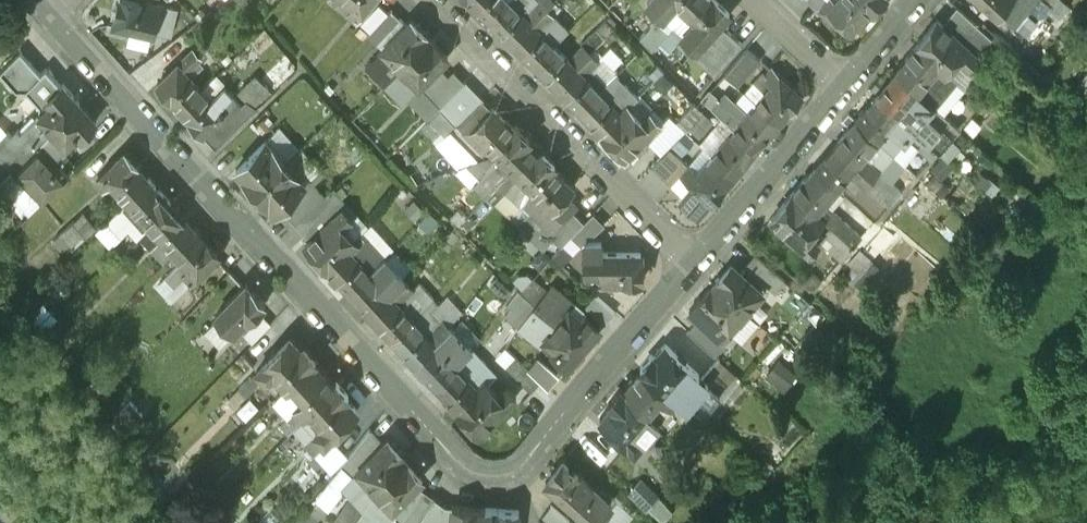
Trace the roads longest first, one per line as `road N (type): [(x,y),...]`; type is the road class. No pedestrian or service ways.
road 1 (residential): [(700,261),(526,468),(489,473),(436,429),(58,10)]
road 2 (residential): [(420,0),(700,261)]
road 3 (residential): [(848,83),(700,261)]

